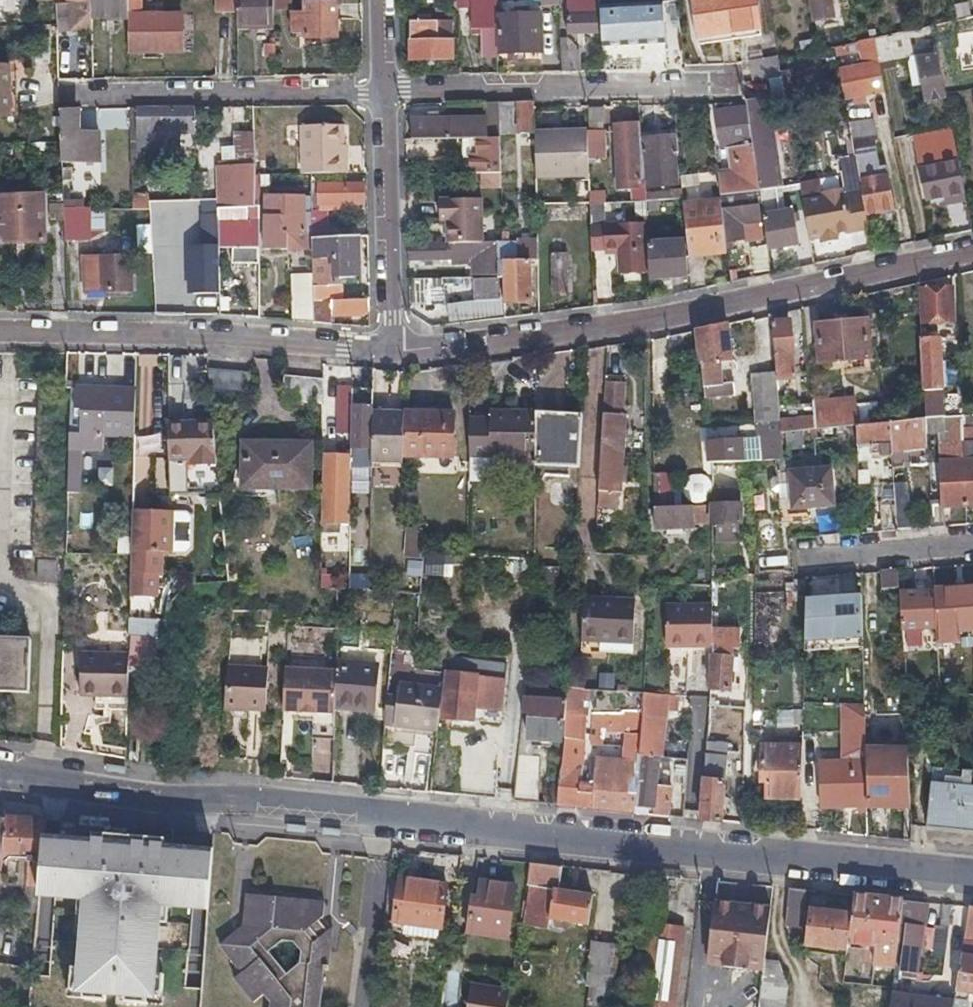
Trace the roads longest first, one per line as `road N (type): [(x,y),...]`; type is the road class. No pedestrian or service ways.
road 1 (secondary): [(0,774),(137,795),(257,799),(972,874)]
road 2 (residential): [(394,349),(623,325),(972,251)]
road 3 (residential): [(0,333),(394,349)]
road 4 (residential): [(385,92),(704,92)]
road 5 (residential): [(394,349),(385,92)]
road 6 (residential): [(169,102),(385,92)]
road 7 (residential): [(972,547),(806,560)]

